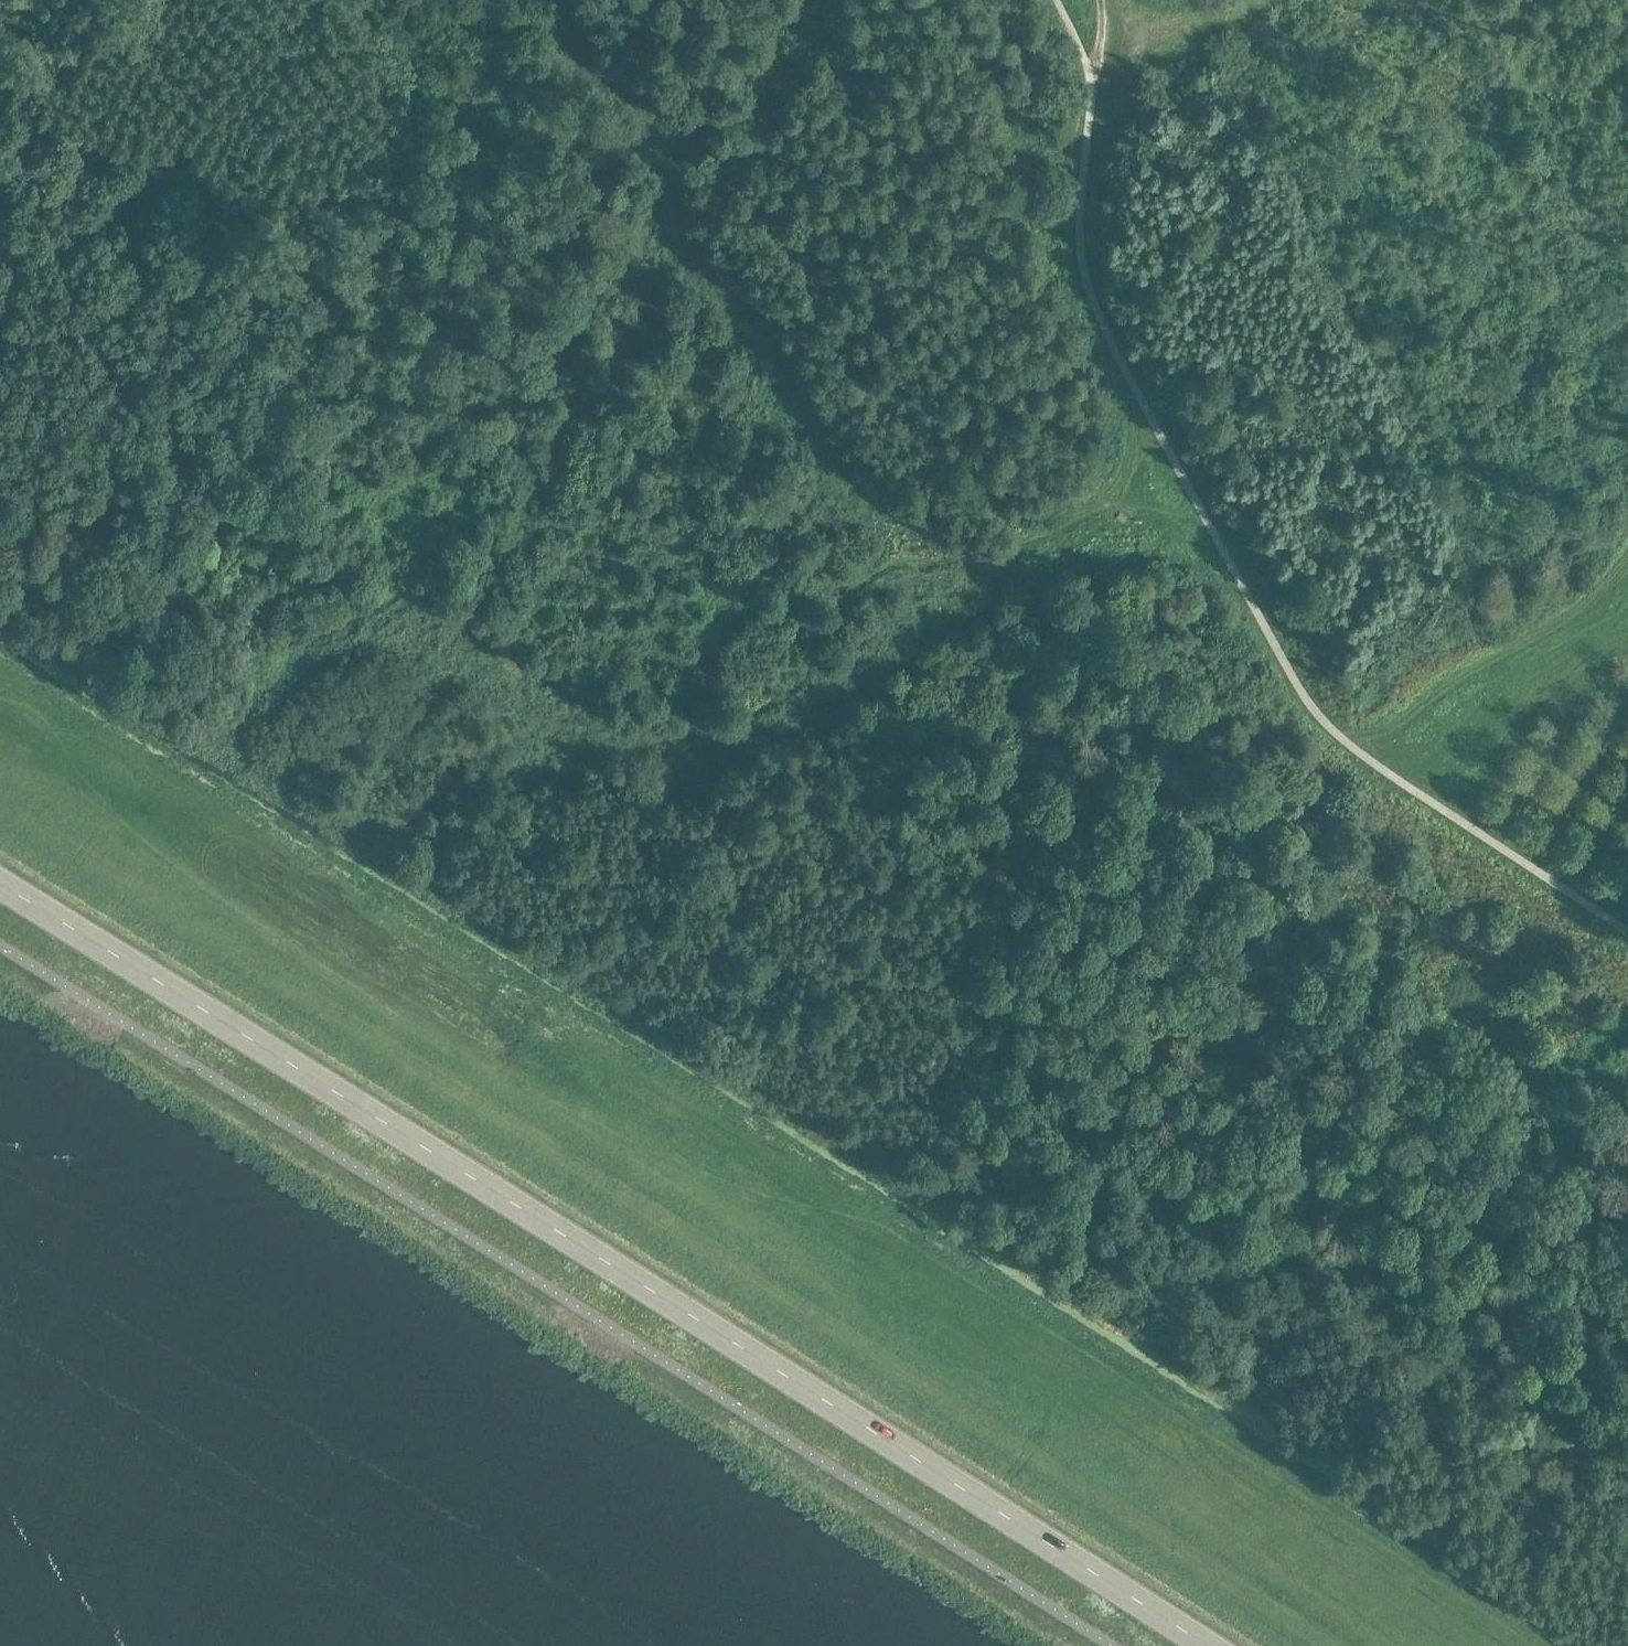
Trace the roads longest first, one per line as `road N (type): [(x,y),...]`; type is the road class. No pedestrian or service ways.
road 1 (tertiary): [(1207,1645),(0,886)]
road 2 (track): [(1364,756),(1498,658),(1575,617),(1627,558)]
road 3 (track): [(1093,83),(1101,32),(1152,33),(1245,9)]

